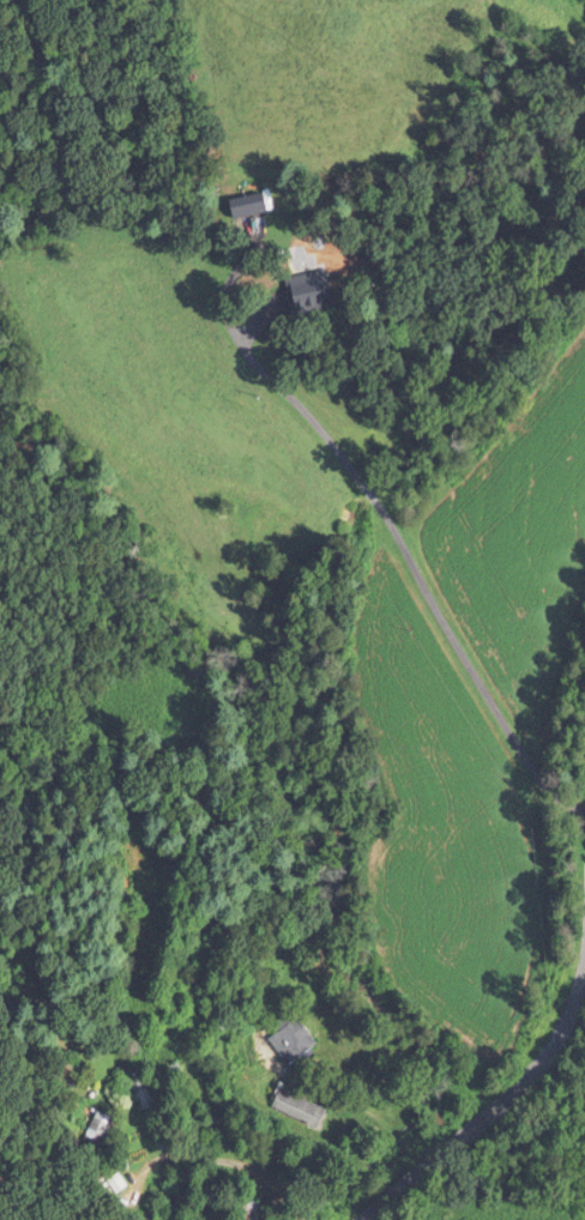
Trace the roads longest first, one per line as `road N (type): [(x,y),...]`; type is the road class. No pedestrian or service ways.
road 1 (residential): [(365,1219),(530,1077),(568,1029),(584,973)]

